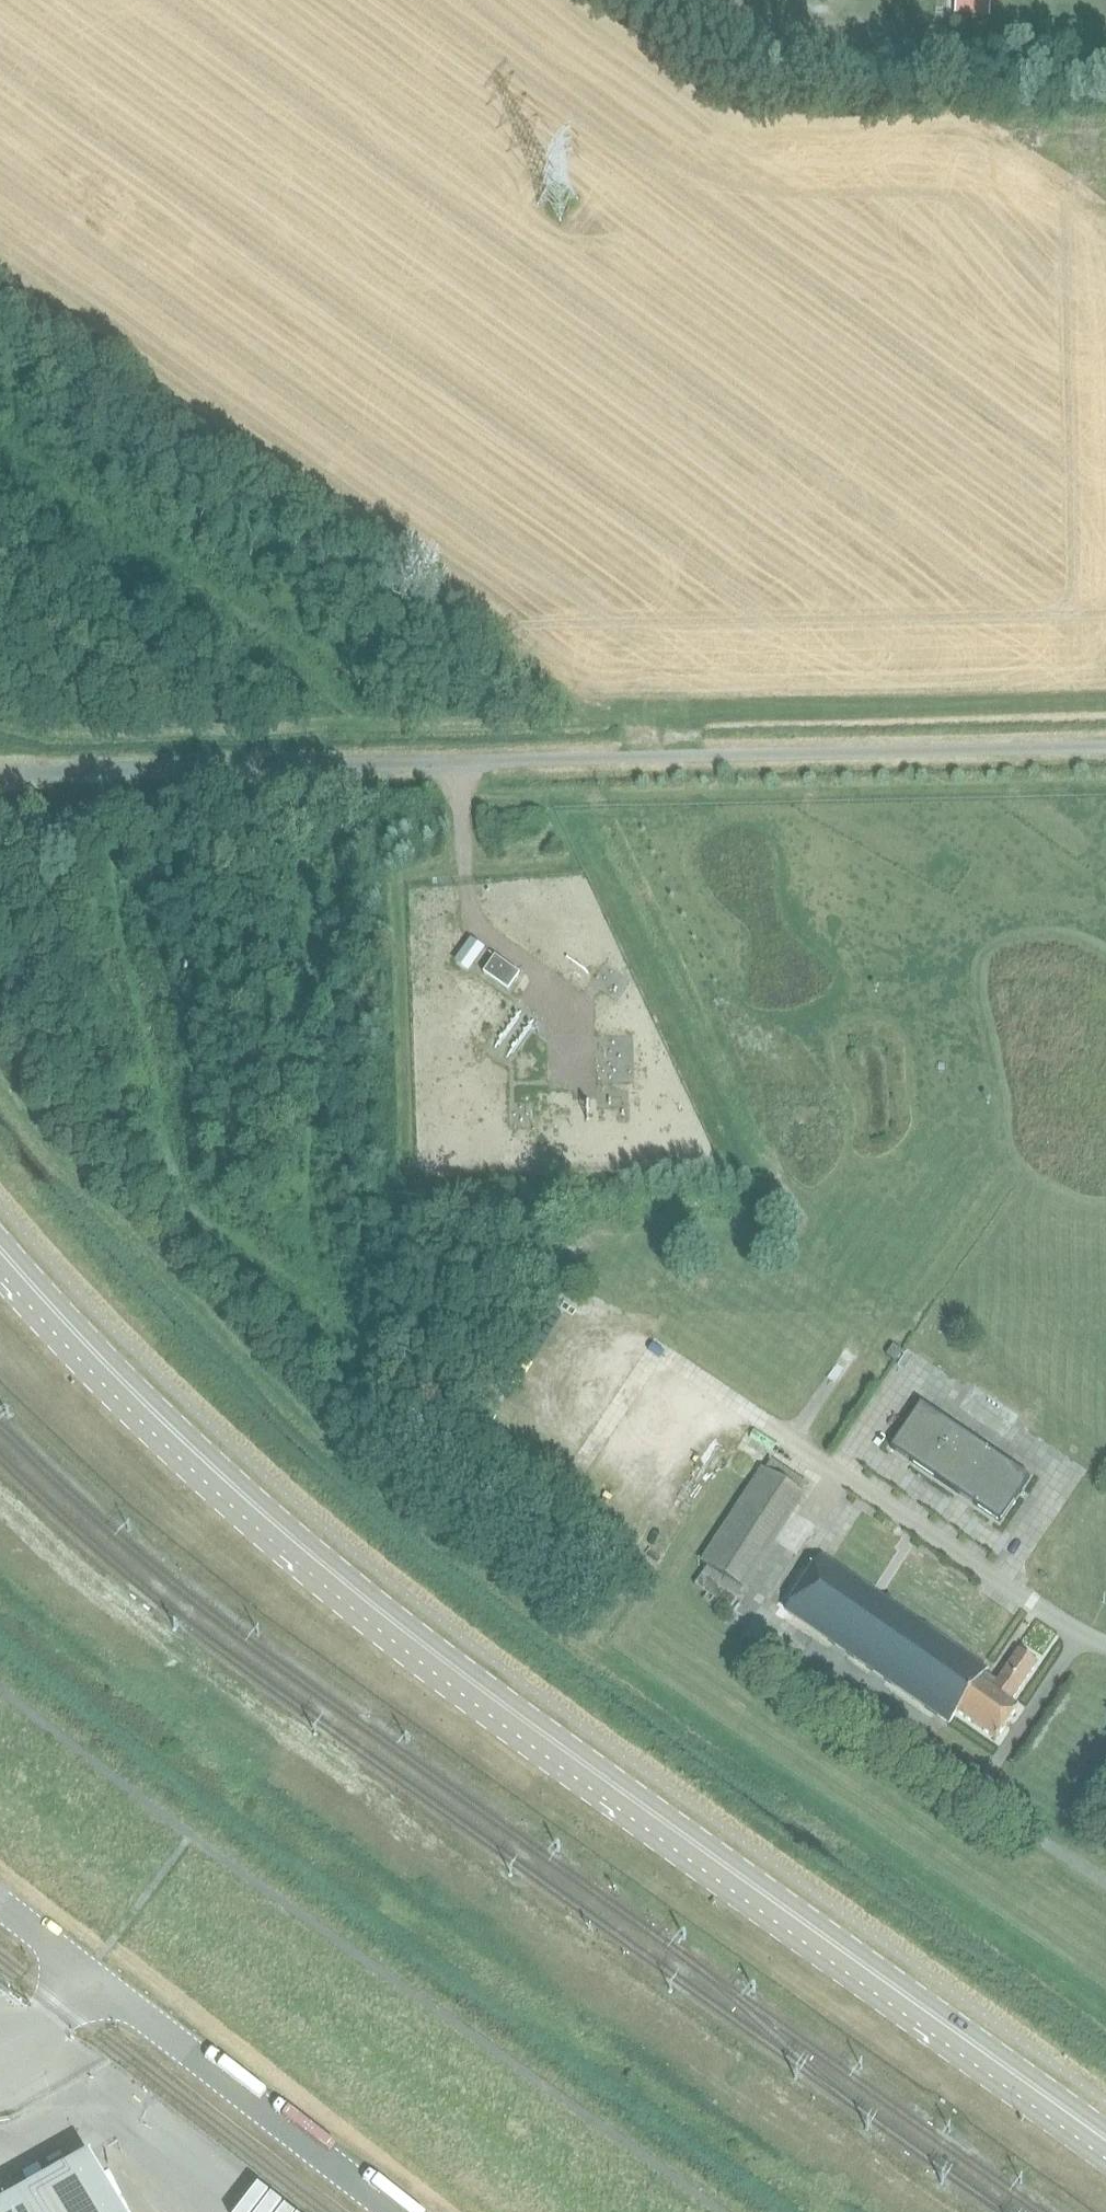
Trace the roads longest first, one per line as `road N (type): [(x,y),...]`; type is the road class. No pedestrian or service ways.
road 1 (secondary): [(1105,2142),(327,1566),(141,1399),(0,1249)]
road 2 (unclassified): [(0,773),(1105,744)]
road 3 (track): [(721,2211),(0,1680)]
road 4 (unclassified): [(391,2211),(0,1907)]

